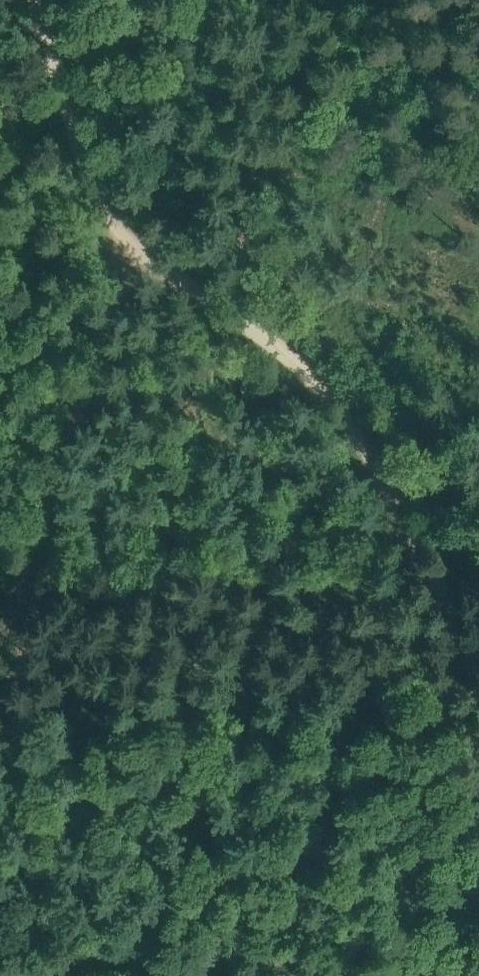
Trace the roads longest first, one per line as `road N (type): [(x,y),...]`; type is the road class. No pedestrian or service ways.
road 1 (track): [(101,273),(247,408),(451,975)]
road 2 (track): [(101,273),(0,676)]
road 3 (track): [(215,0),(101,273)]
road 4 (track): [(0,82),(29,206),(101,273)]

